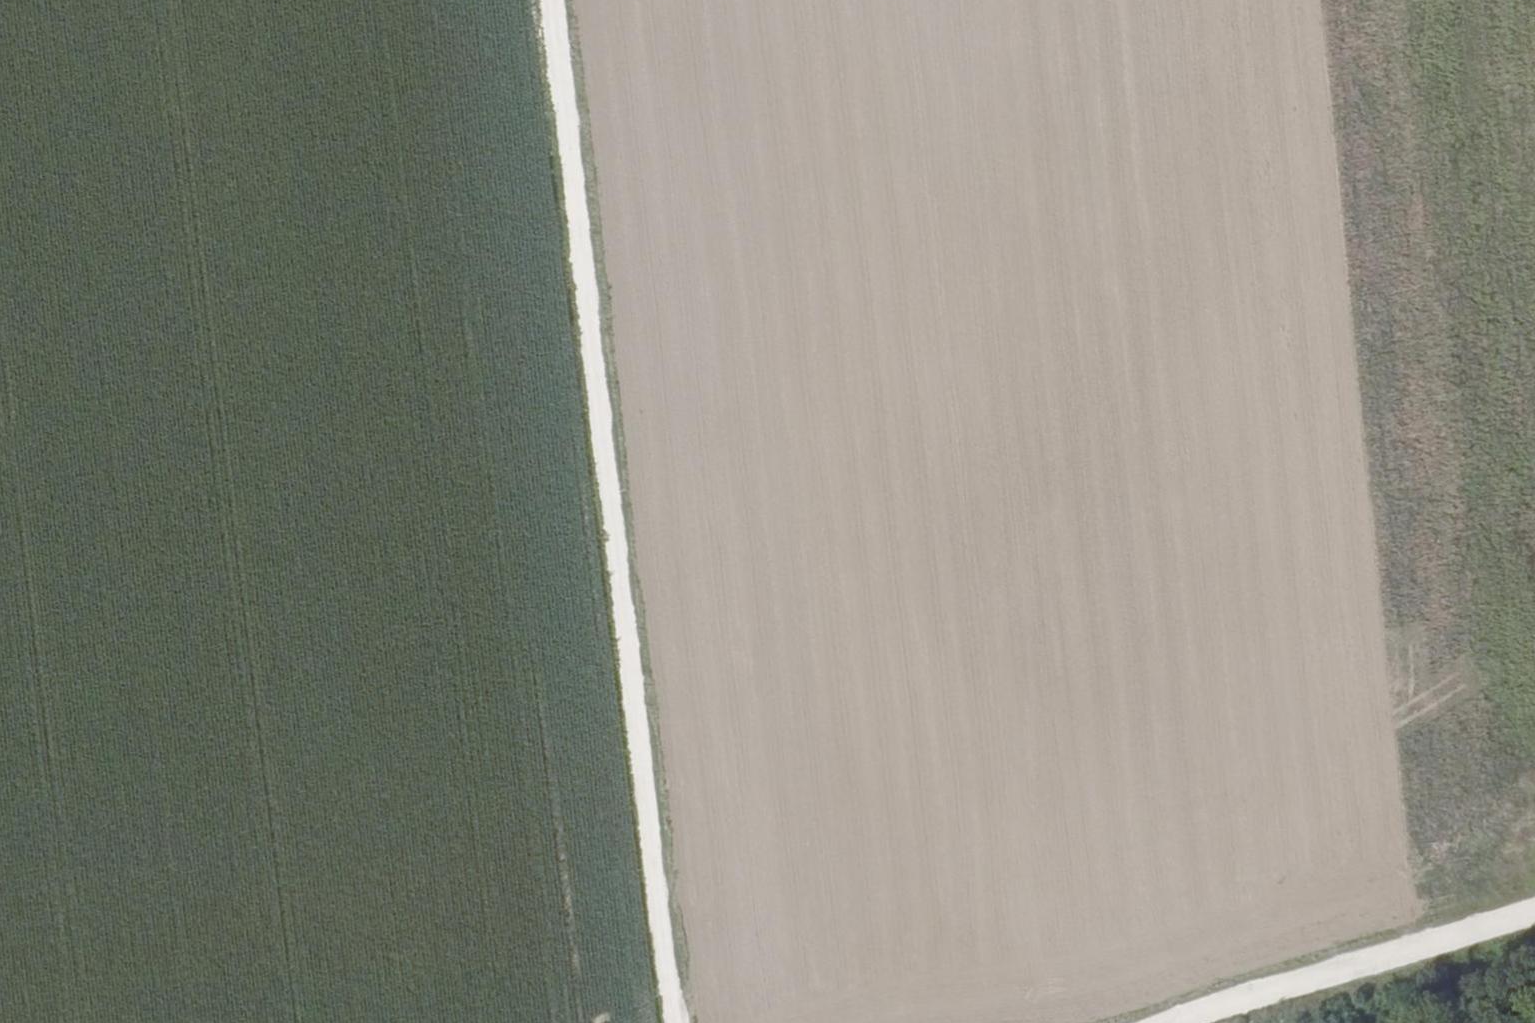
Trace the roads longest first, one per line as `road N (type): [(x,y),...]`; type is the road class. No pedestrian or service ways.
road 1 (track): [(668,1022),(551,0)]
road 2 (track): [(1534,919),(1180,1022)]

